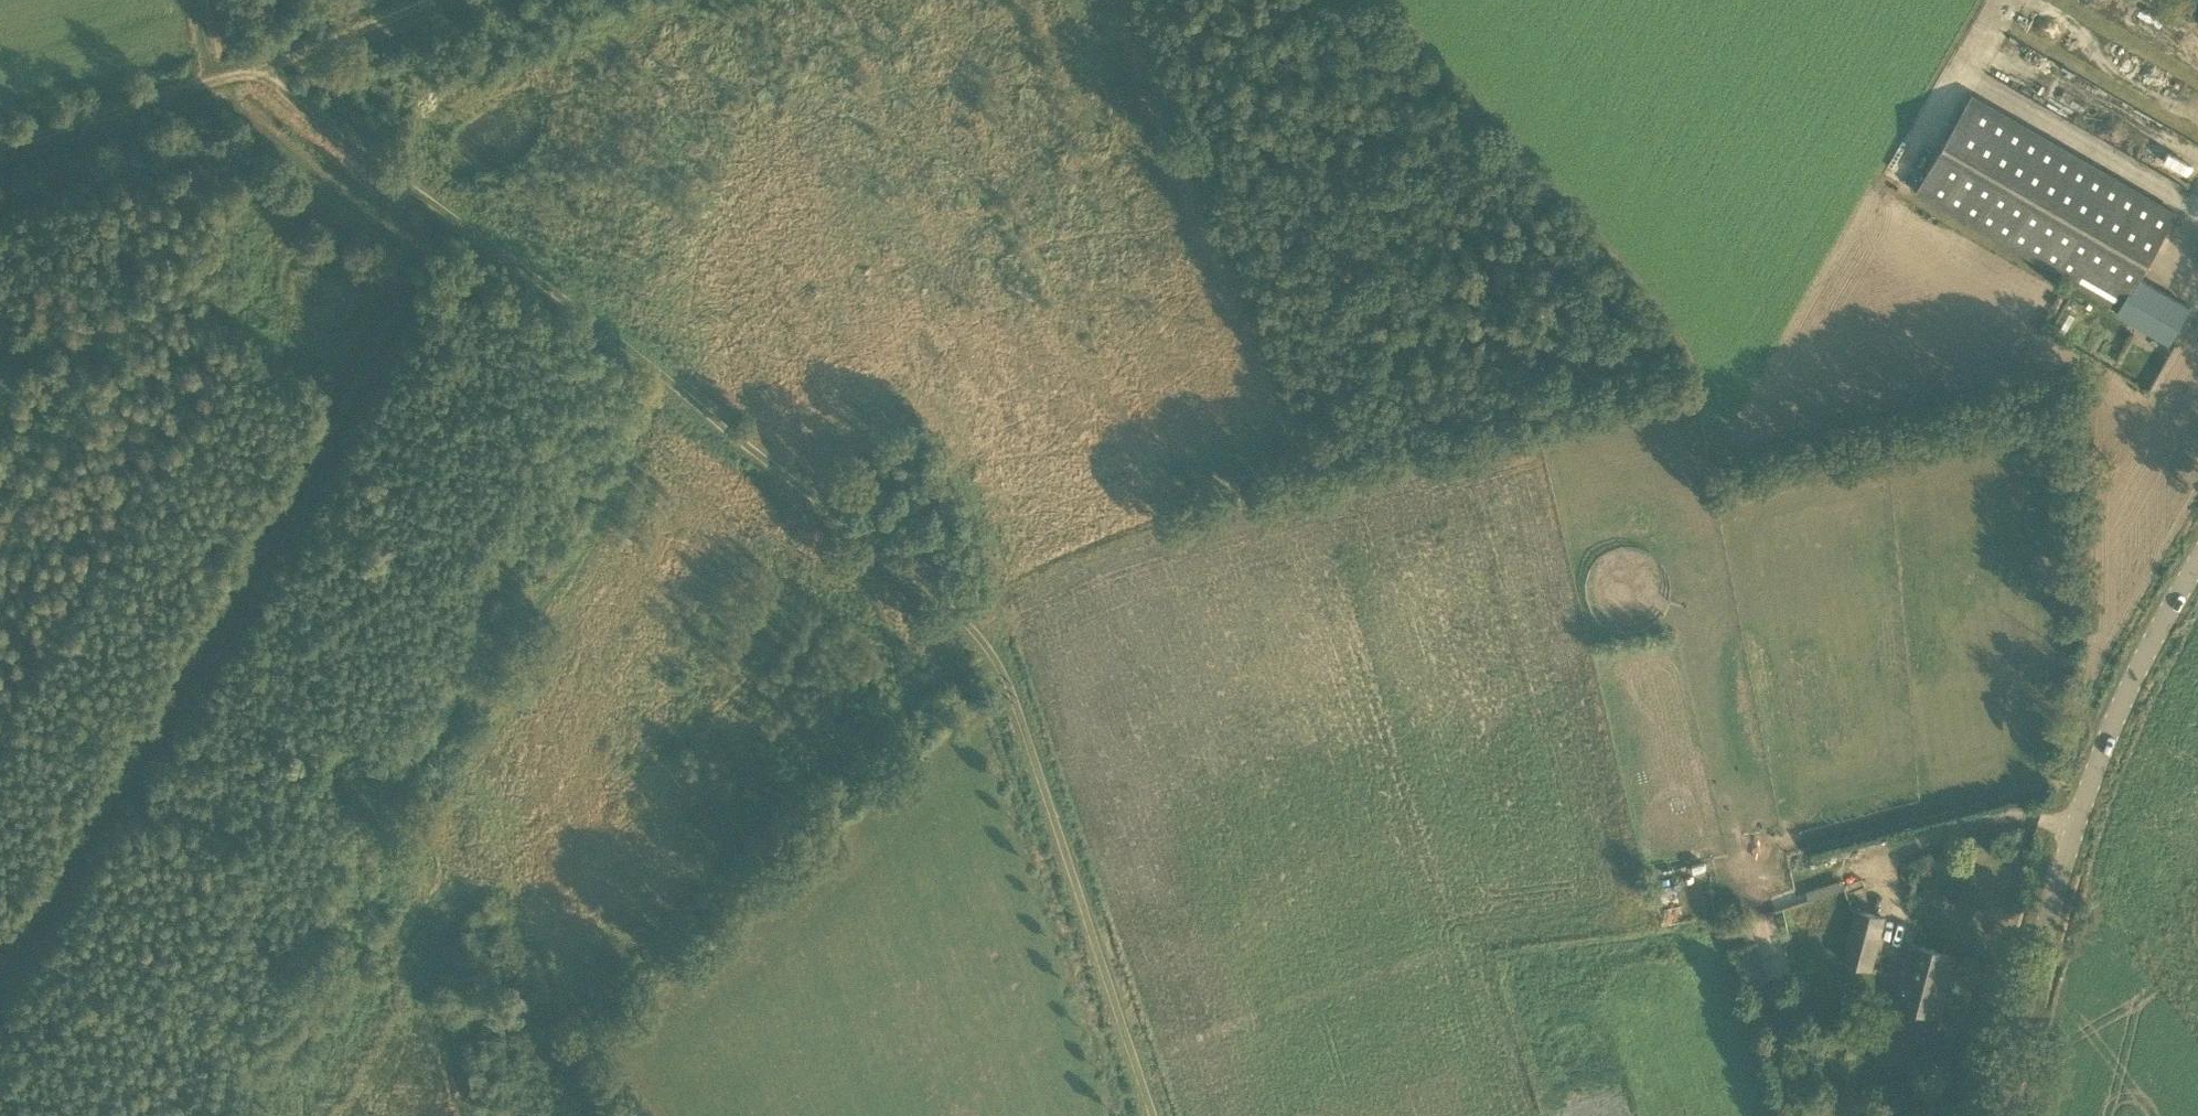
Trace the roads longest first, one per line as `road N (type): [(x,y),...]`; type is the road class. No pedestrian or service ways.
road 1 (track): [(262,71),(669,382),(965,623),(995,658),(1155,1115)]
road 2 (track): [(202,0),(216,80),(238,109),(382,224),(396,273),(390,304),(30,908),(0,946)]
road 3 (tertiary): [(1996,1115),(2054,887),(2164,627),(2197,568)]
road 4 (track): [(0,146),(262,71)]
road 5 (track): [(443,0),(262,71)]

